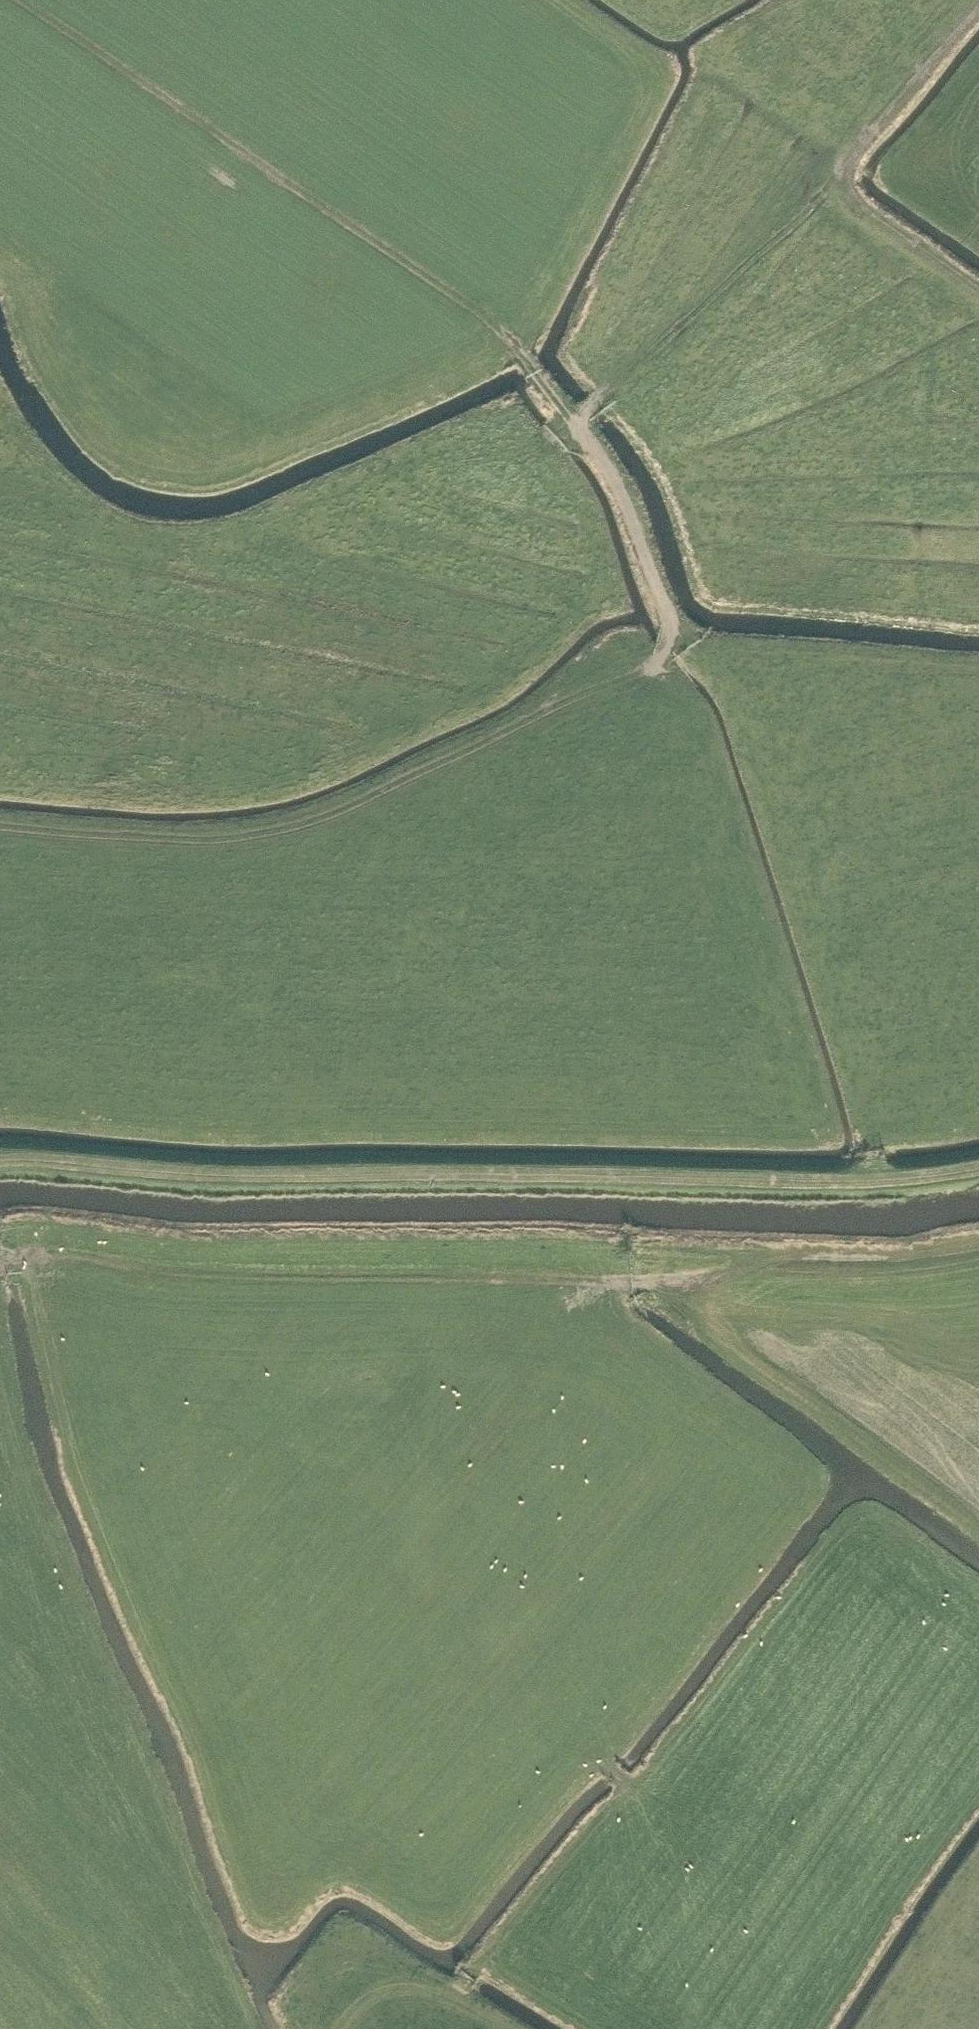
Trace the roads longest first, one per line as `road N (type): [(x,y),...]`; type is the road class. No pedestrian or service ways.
road 1 (track): [(0,1162),(240,1175),(798,1179),(978,1168)]

